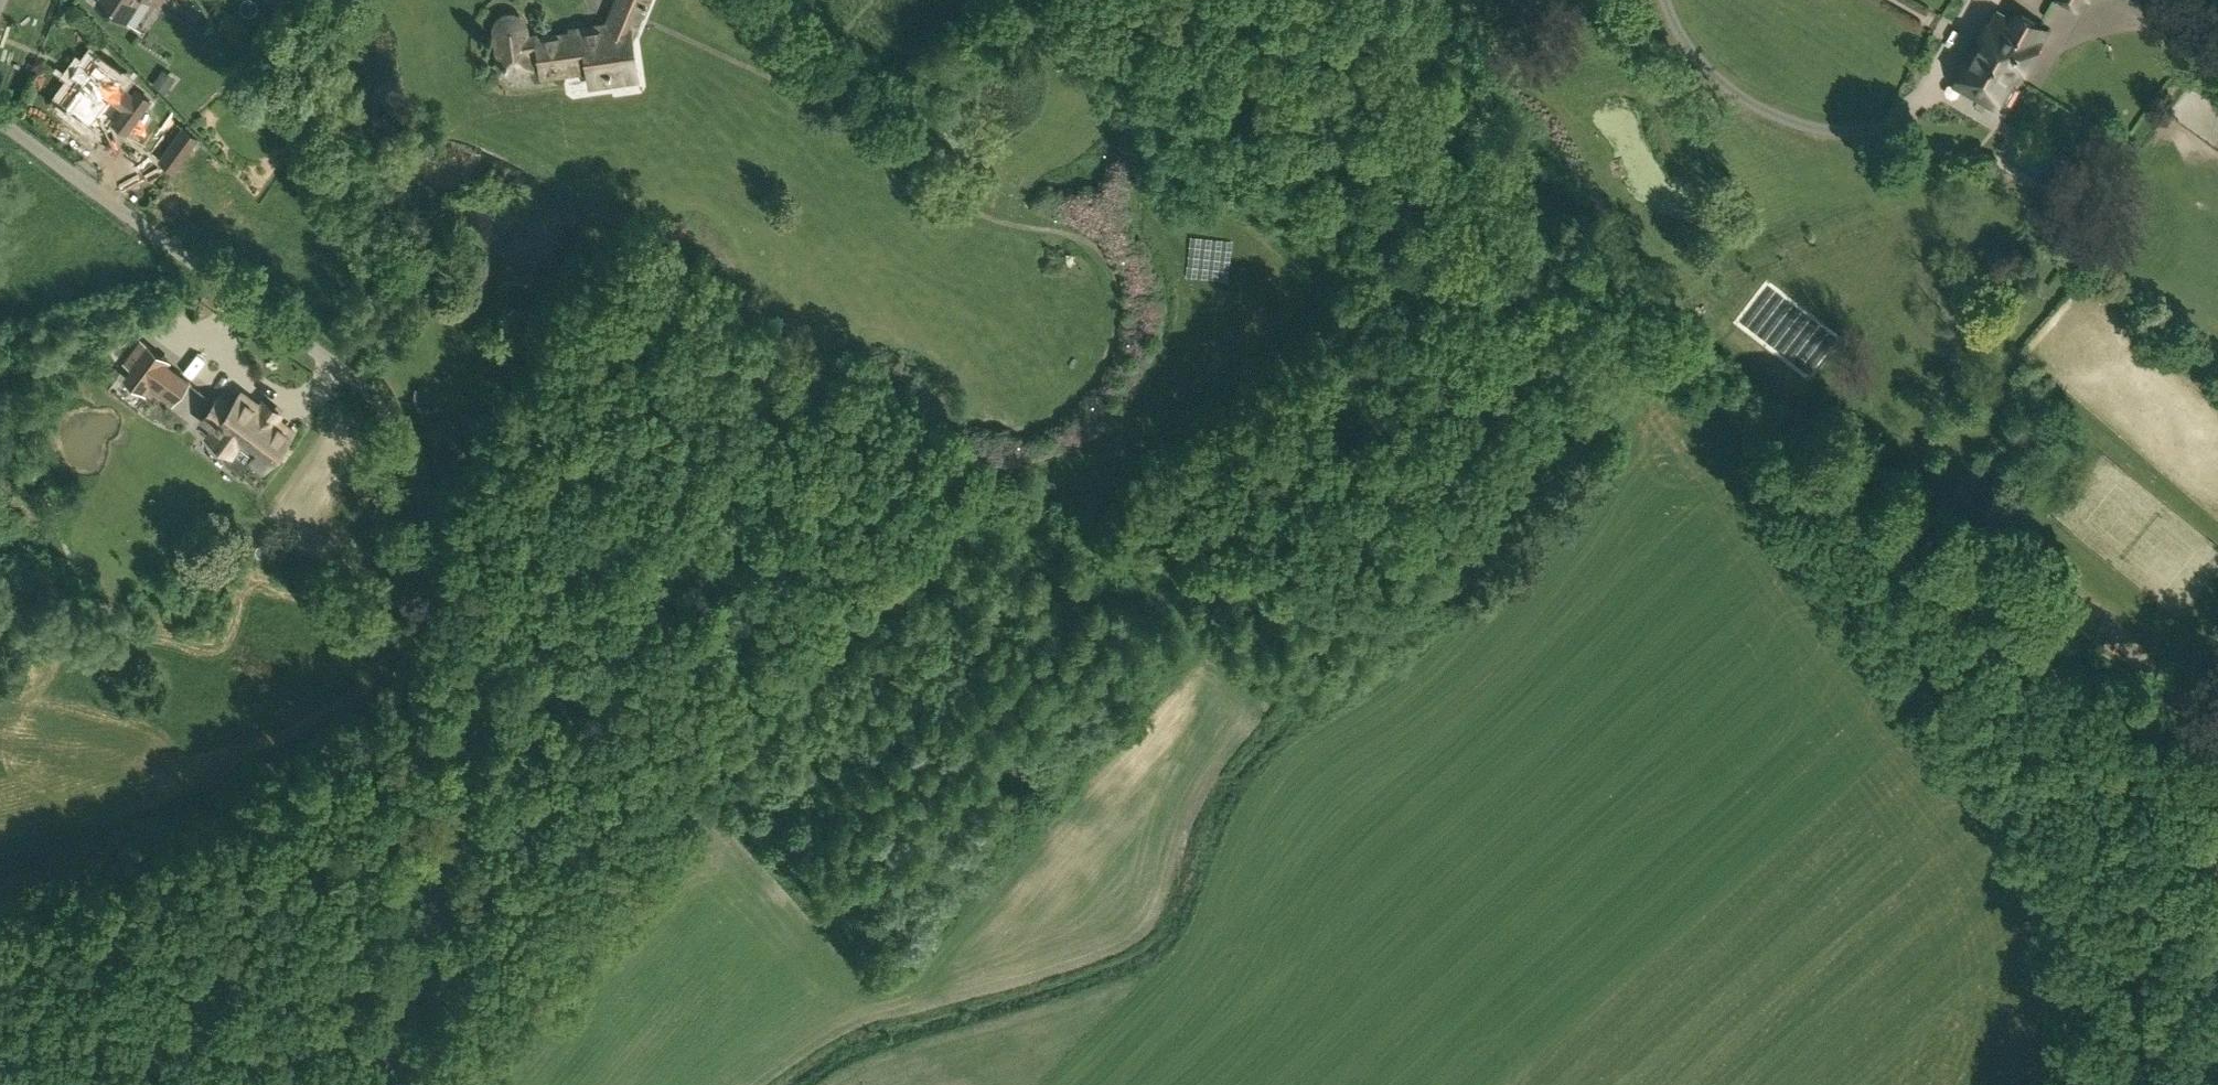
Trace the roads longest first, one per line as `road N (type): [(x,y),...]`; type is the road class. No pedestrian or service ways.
road 1 (track): [(419,1084),(430,987),(495,755),(492,647),(400,432),(364,390)]
road 2 (unclassified): [(364,390),(0,125)]

